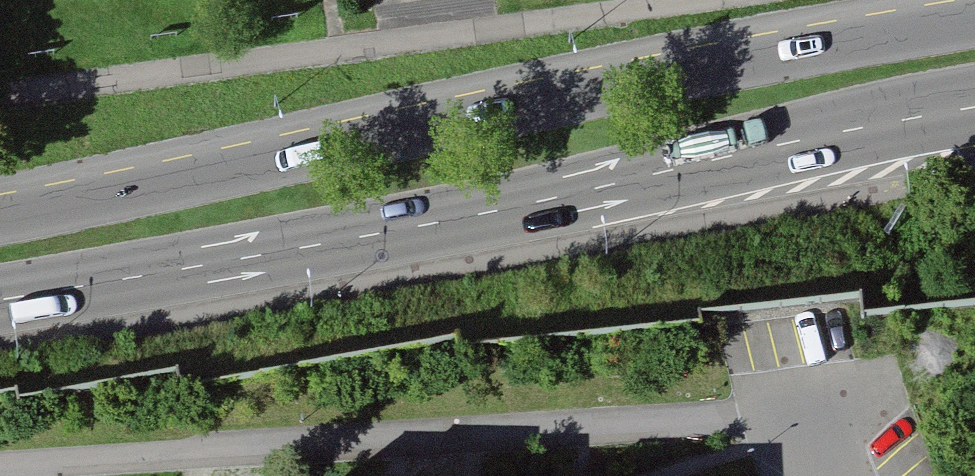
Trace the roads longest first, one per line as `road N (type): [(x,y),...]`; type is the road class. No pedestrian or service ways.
road 1 (primary): [(0,300),(458,220),(974,112)]
road 2 (primary): [(974,28),(0,216)]

